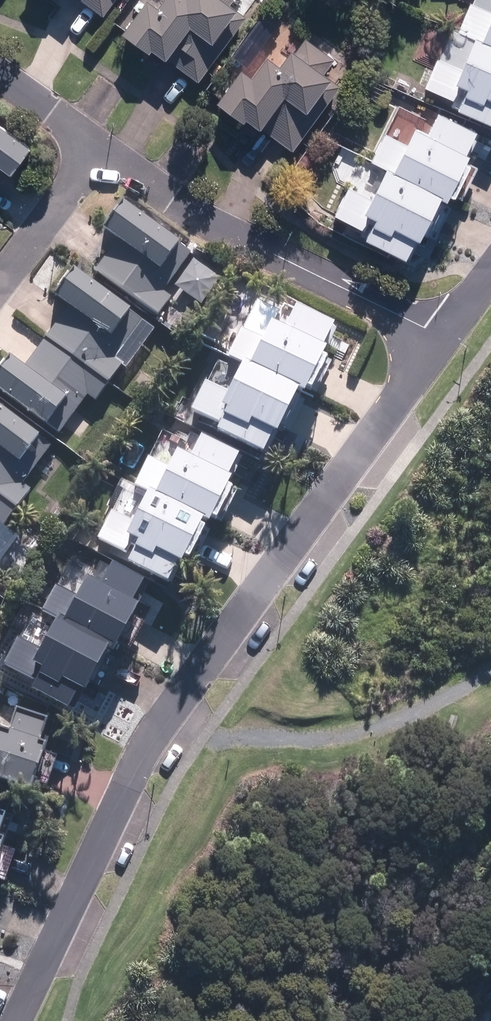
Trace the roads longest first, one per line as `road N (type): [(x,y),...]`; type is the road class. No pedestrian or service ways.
road 1 (residential): [(442,336),(171,711),(124,791),(19,1020)]
road 2 (residential): [(106,150),(173,200),(442,336)]
road 3 (residential): [(0,287),(106,150)]
road 4 (residential): [(0,79),(106,150)]

